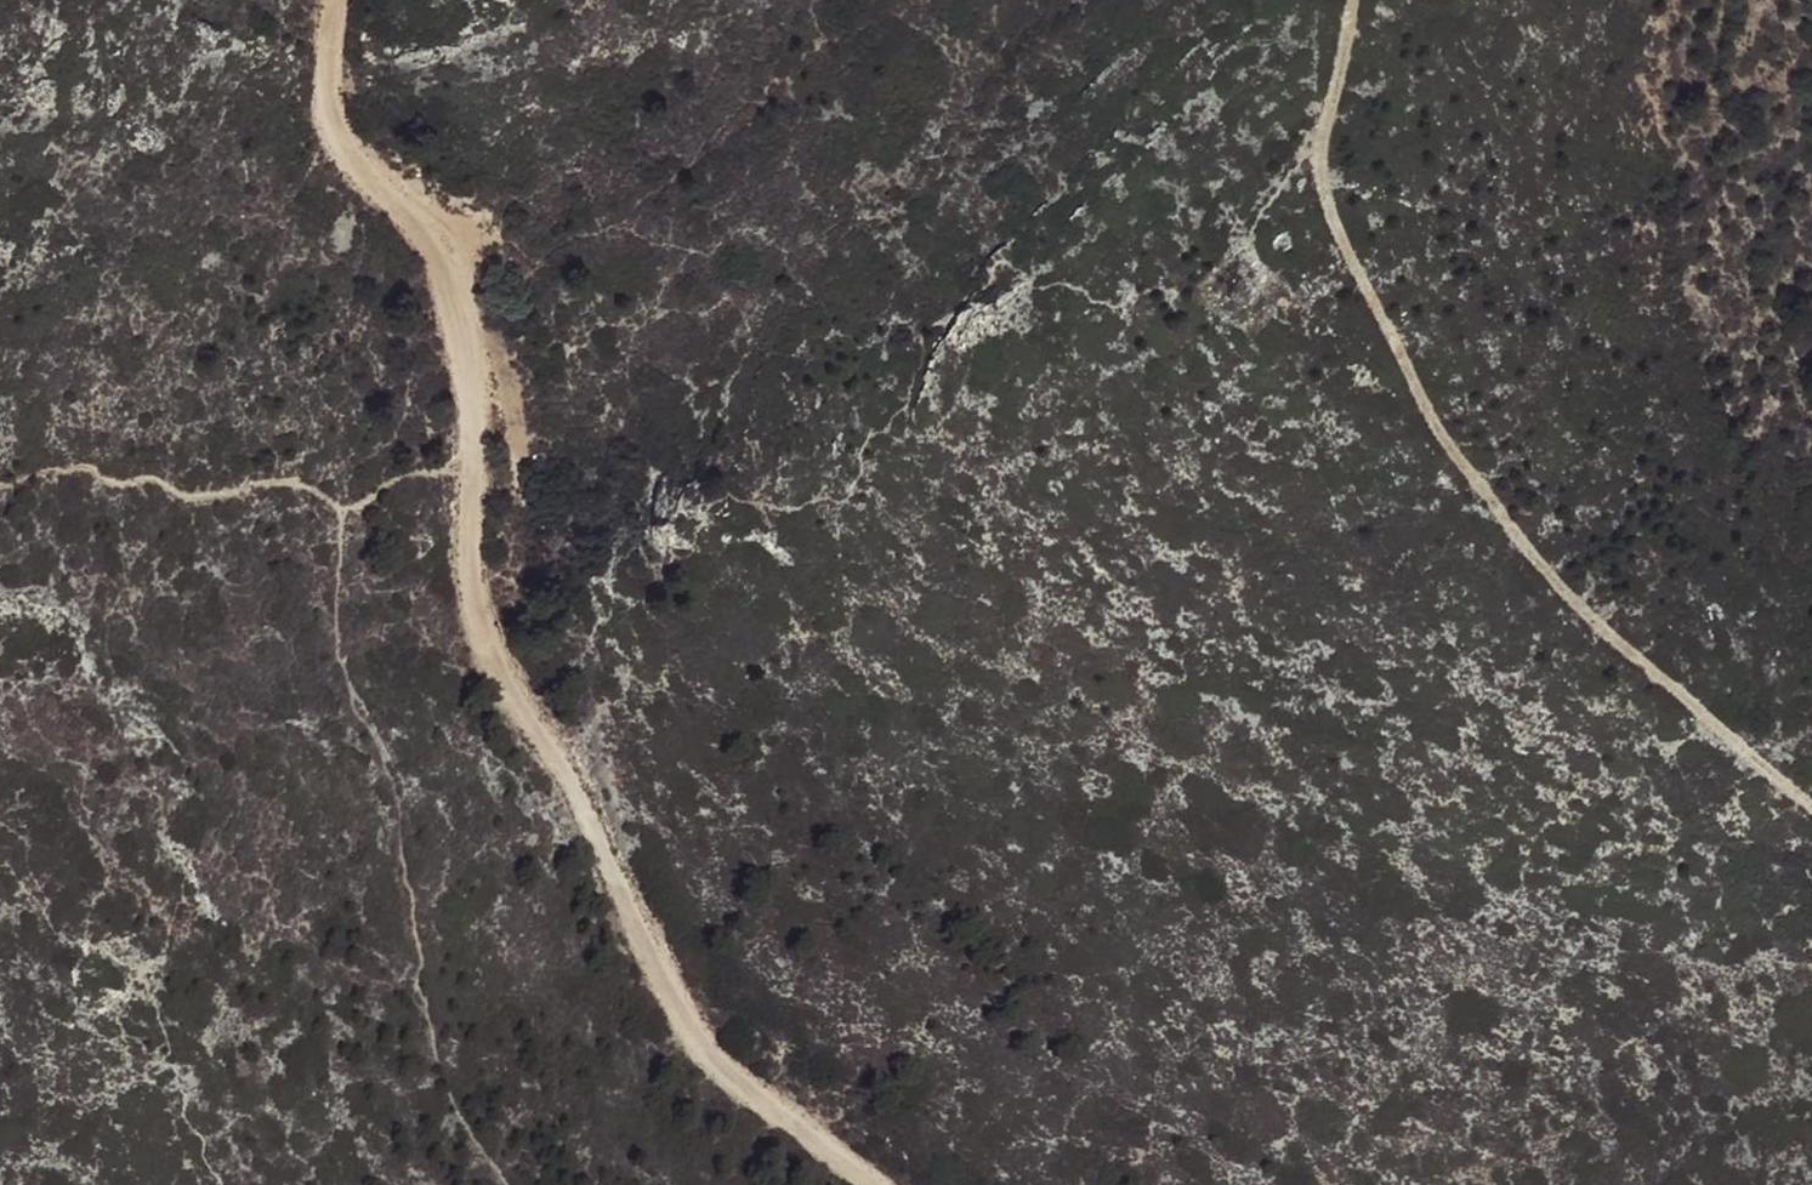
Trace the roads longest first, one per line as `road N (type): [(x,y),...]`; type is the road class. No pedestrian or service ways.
road 1 (track): [(856,1184),(680,1029),(533,709),(464,606),(450,294),(334,145),(336,0)]

